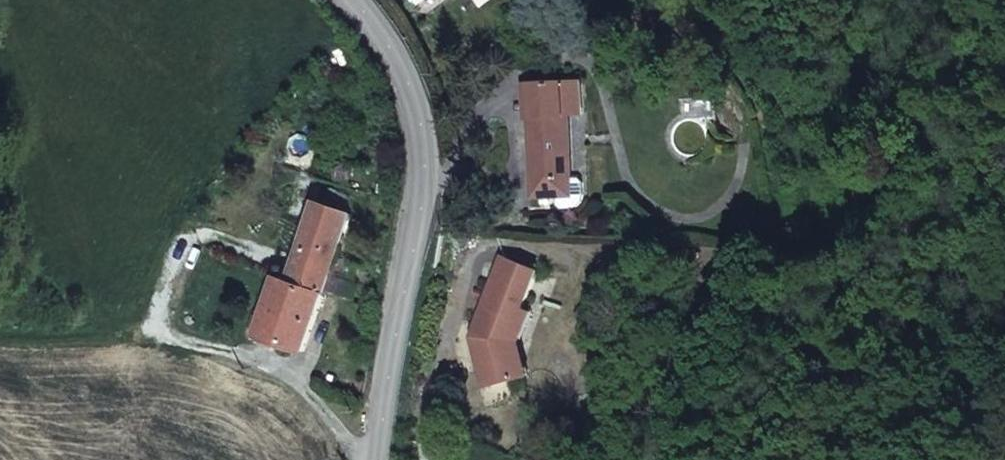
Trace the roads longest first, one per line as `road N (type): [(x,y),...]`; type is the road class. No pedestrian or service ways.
road 1 (secondary): [(350,0),(403,74),(422,171),(375,459)]

